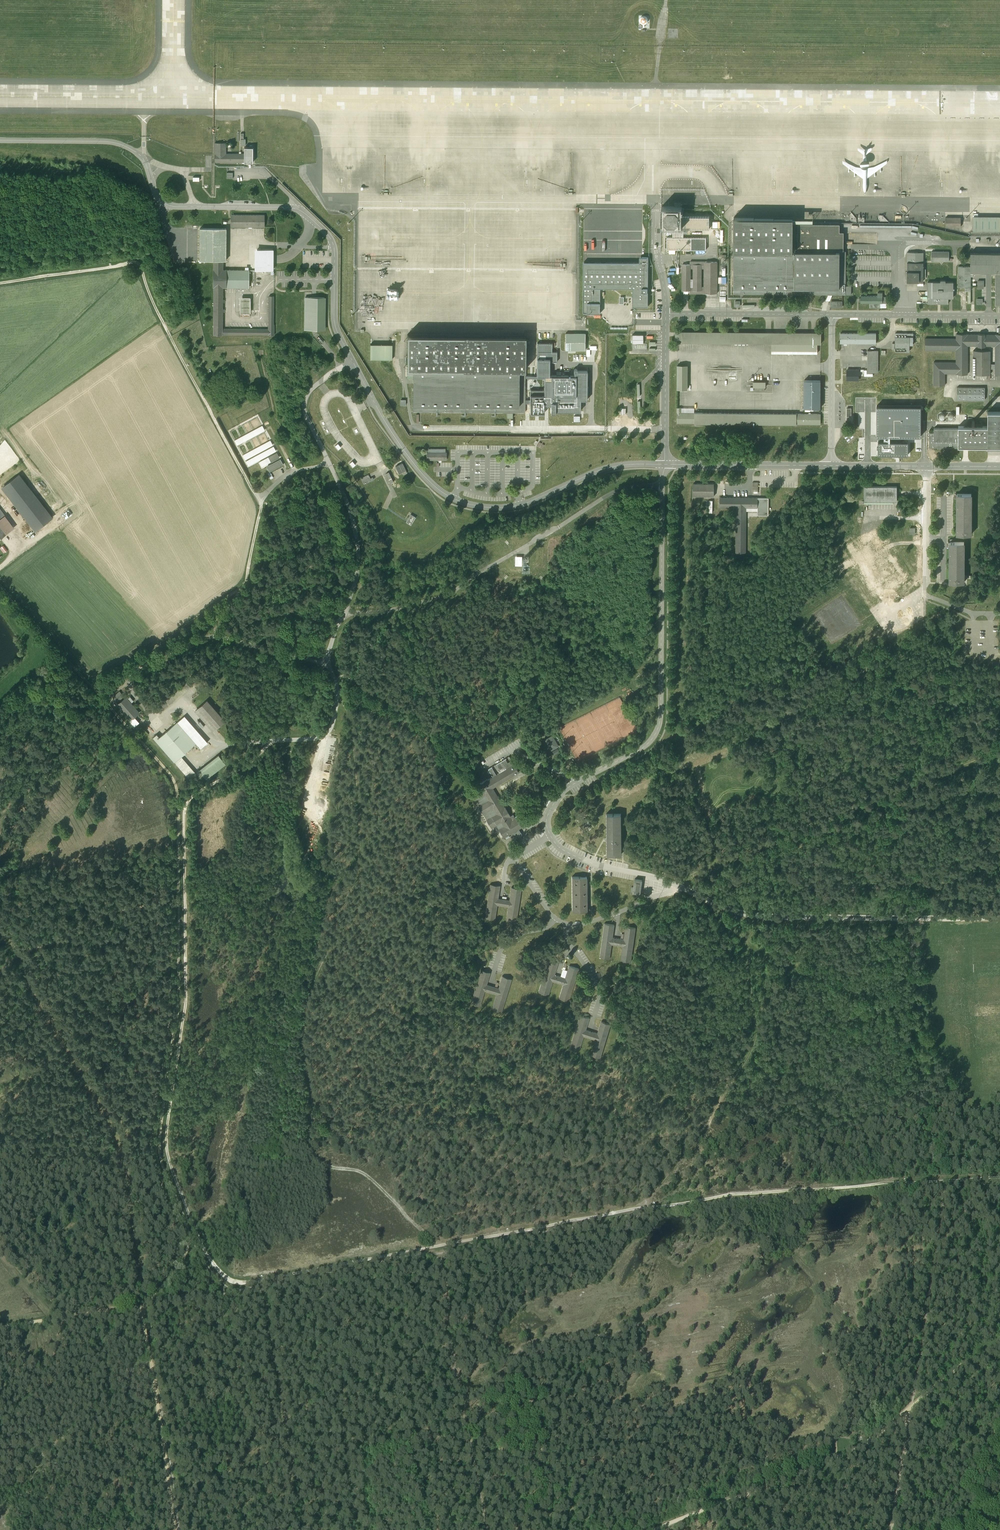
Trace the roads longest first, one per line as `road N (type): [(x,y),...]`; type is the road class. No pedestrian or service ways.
road 1 (track): [(337,691),(351,720),(360,806),(356,911),(321,962),(304,1017),(308,1139),(318,1161),(364,1175),(420,1229),(436,1235),(651,1199),(699,1144),(754,1041),(748,965),(712,903)]
road 2 (track): [(177,876),(178,986),(158,1141),(190,1235)]
road 3 (track): [(999,750),(688,879),(684,889)]
road 4 (unclassified): [(999,467),(665,465)]
road 5 (track): [(0,587),(165,768),(175,790),(177,839)]
road 6 (track): [(651,1529),(847,1452),(911,1407)]
road 7 (track): [(0,1327),(234,1290)]
road 8 (track): [(178,1529),(147,1304)]
road 9 (track): [(946,1186),(911,1407)]
road 10 (track): [(0,970),(94,918),(155,901),(177,876)]
road 11 (track): [(325,734),(305,809),(310,817),(319,810),(313,792)]

